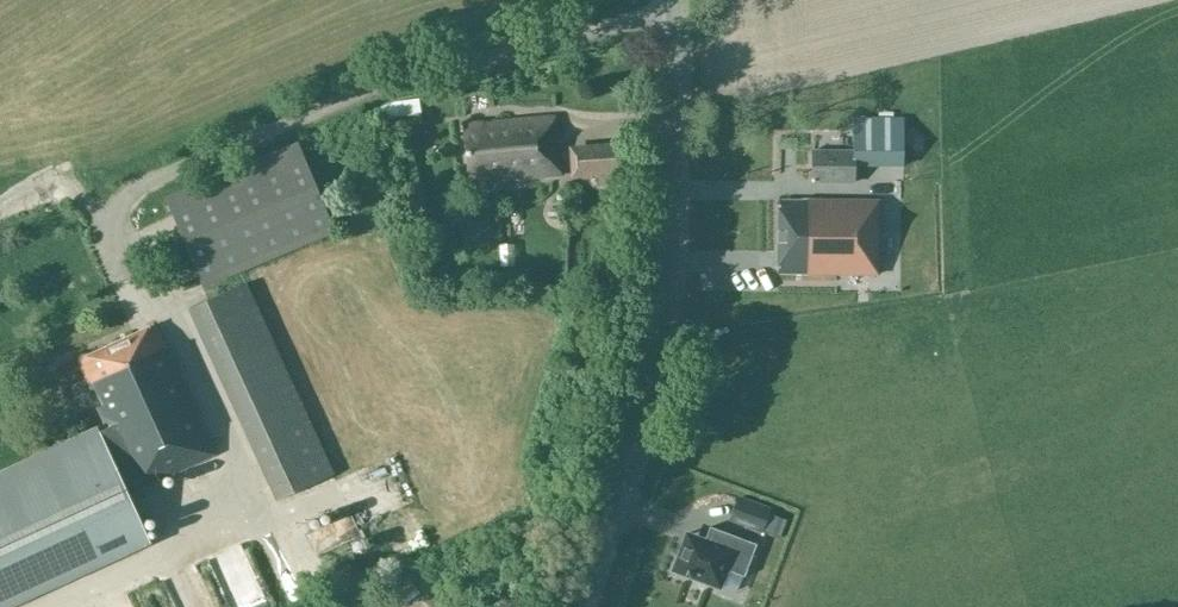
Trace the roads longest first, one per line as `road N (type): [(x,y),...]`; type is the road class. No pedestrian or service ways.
road 1 (tertiary): [(585,606),(667,346),(677,250),(675,0)]

